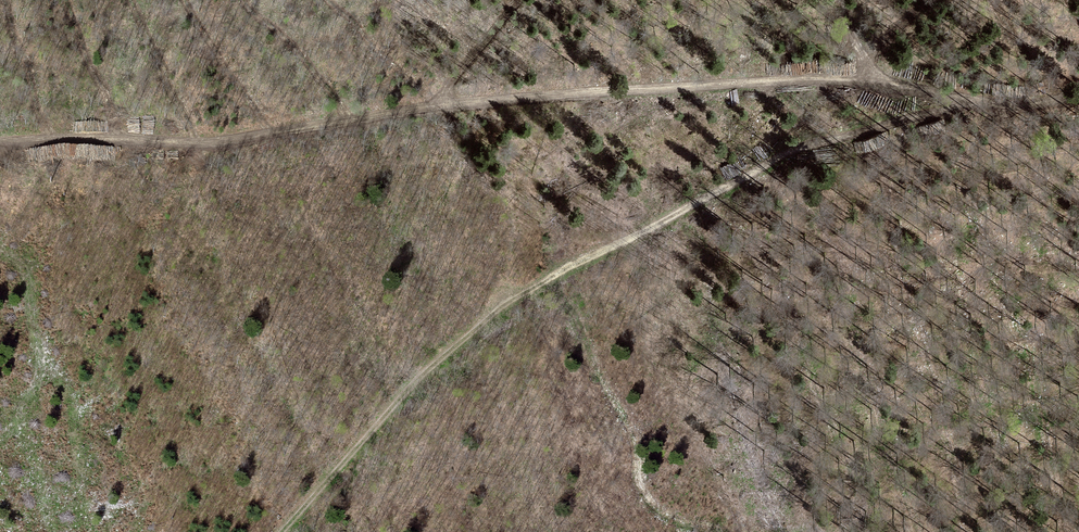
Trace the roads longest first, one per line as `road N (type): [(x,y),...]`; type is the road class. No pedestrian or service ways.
road 1 (track): [(1078,93),(1016,107),(876,81),(800,80),(432,106),(204,142),(0,140)]
road 2 (track): [(975,100),(812,145),(522,295),(404,393),(281,531)]

